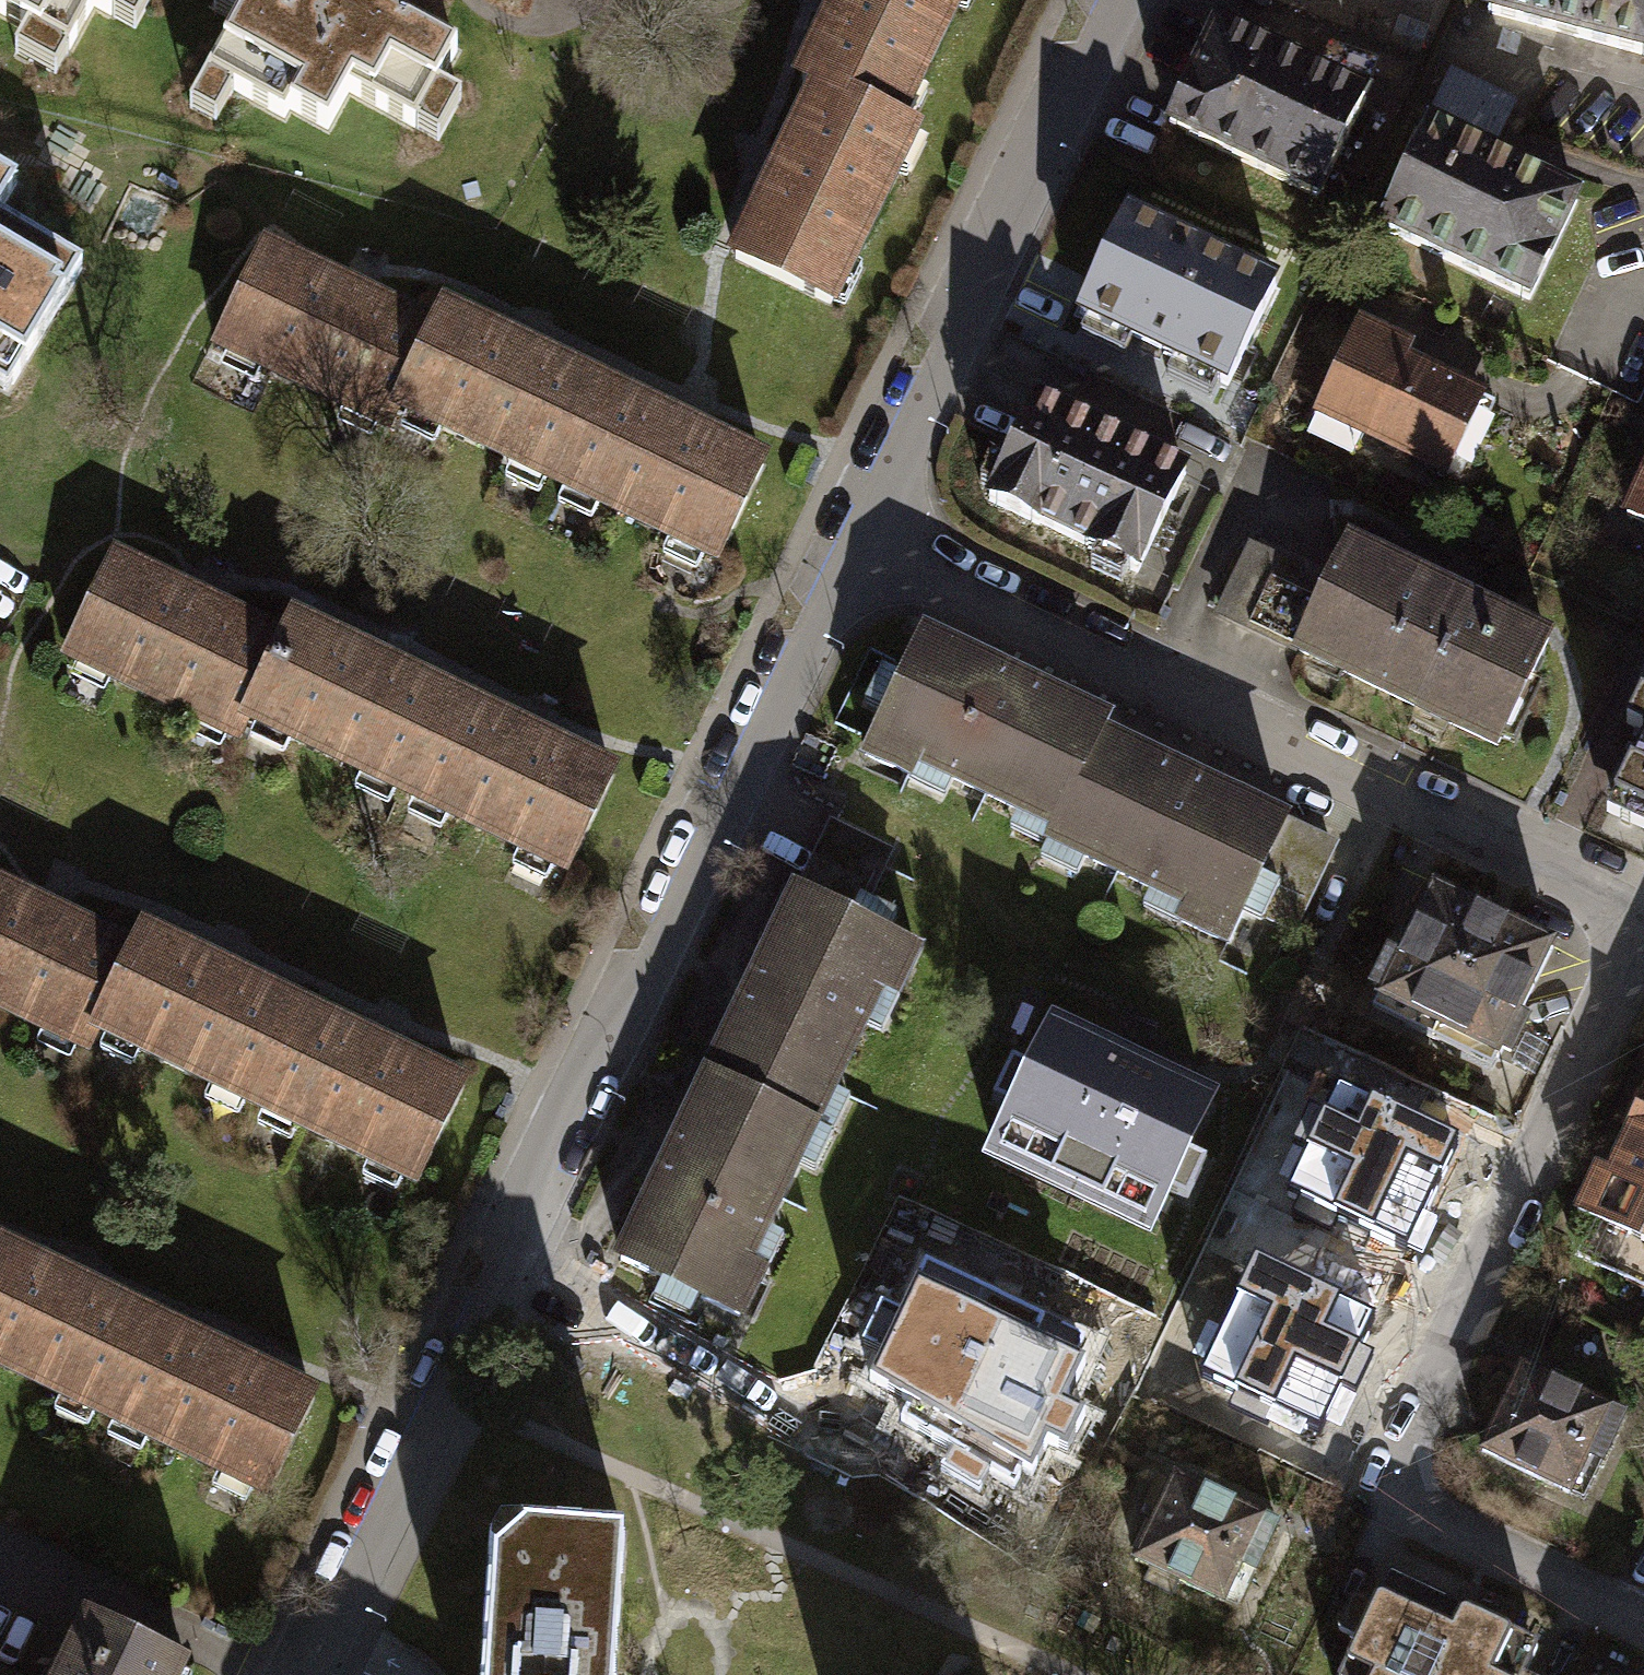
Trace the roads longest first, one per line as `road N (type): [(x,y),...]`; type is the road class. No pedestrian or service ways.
road 1 (residential): [(299,1674),(848,534)]
road 2 (residential): [(1641,908),(1402,1436),(1397,1486),(1426,1528),(1643,1630)]
road 3 (residential): [(848,534),(1641,908)]
road 4 (residential): [(848,534),(1111,0)]

